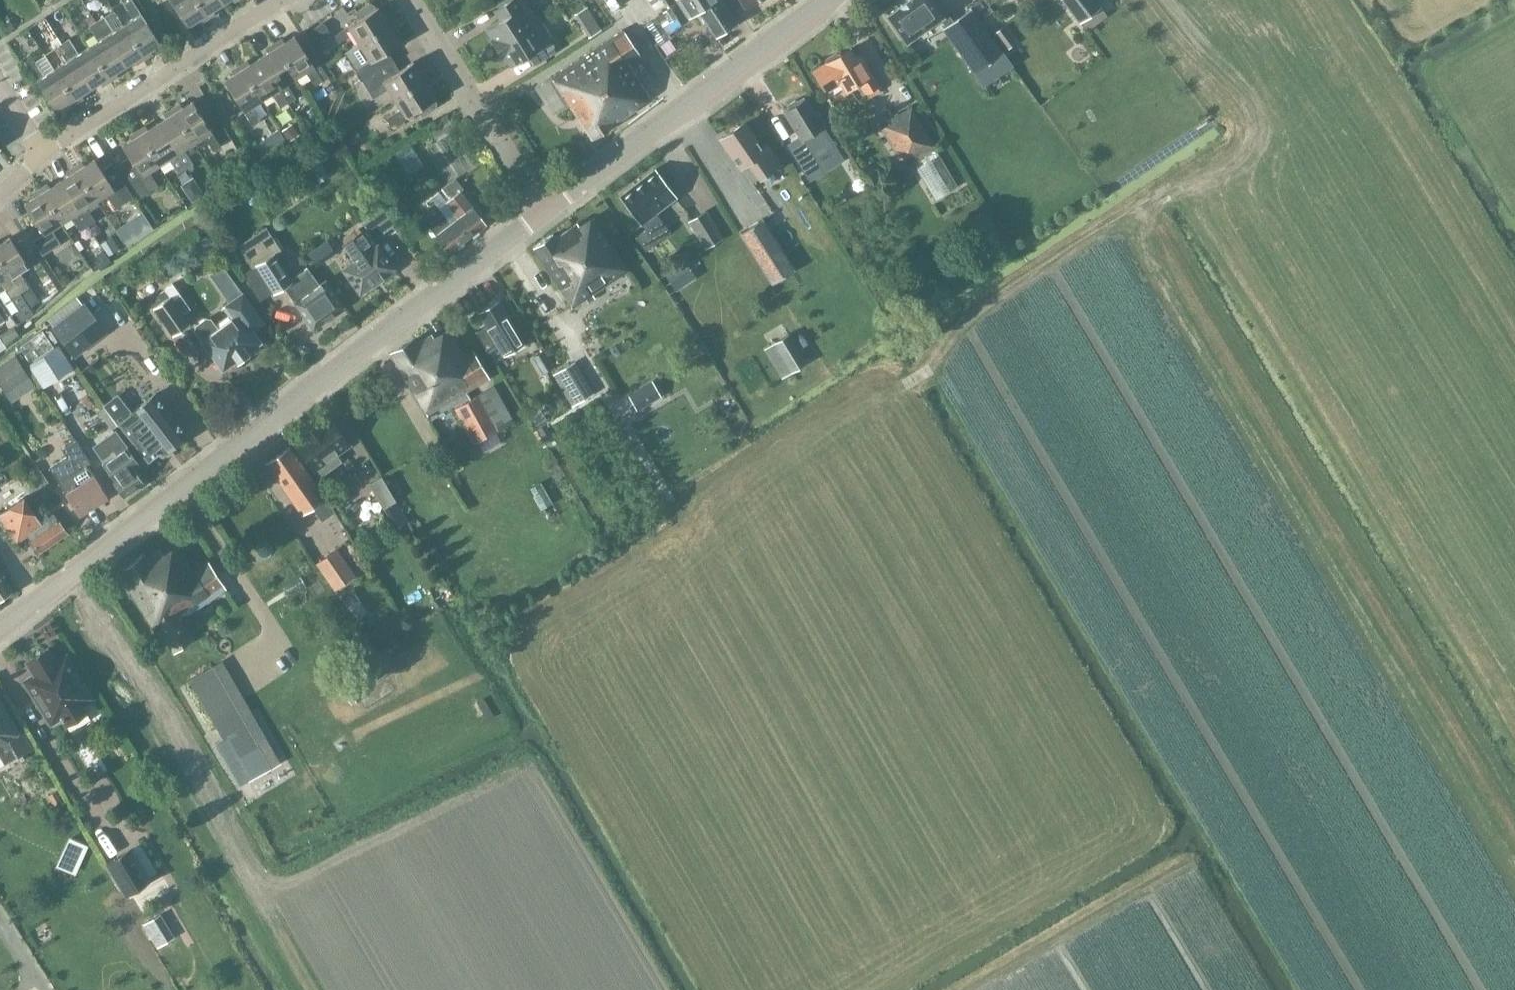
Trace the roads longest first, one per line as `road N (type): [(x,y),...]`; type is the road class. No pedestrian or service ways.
road 1 (track): [(1514,882),(1143,273),(1134,247),(1138,217)]
road 2 (tertiary): [(0,634),(332,368),(543,213)]
road 3 (track): [(1142,0),(1241,106),(1244,138),(925,373)]
road 4 (tertiary): [(543,213),(826,0)]
road 5 (residential): [(43,154),(279,0)]
road 6 (residential): [(543,213),(409,0)]

